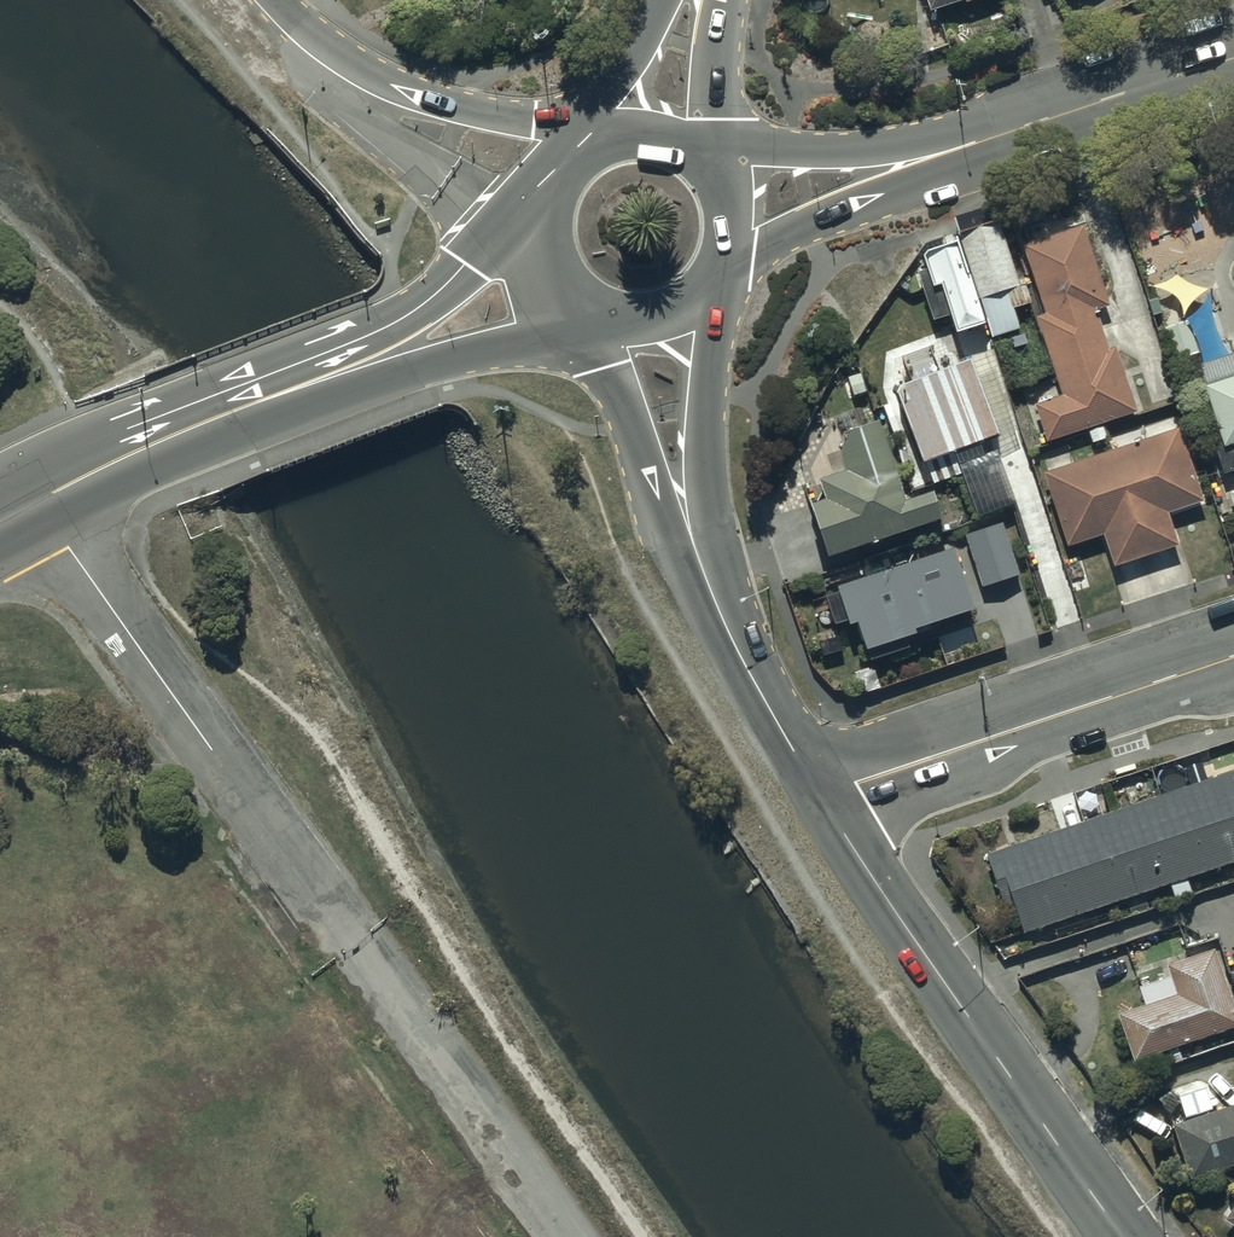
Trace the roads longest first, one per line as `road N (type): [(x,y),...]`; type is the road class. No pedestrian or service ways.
road 1 (primary): [(559,270),(438,335),(152,446),(42,500)]
road 2 (unclassified): [(42,500),(352,948)]
road 3 (tertiary): [(818,796),(1125,1236)]
road 4 (residential): [(722,199),(929,158),(1233,56)]
road 5 (tertiary): [(653,312),(690,532),(718,611),(818,796)]
road 6 (tertiary): [(1233,658),(818,796)]
road 7 (unclassified): [(280,0),(314,37),(419,98),(608,140)]
road 8 (track): [(352,948),(553,1236)]
road 9 (tertiary): [(559,270),(547,219),(553,193),(565,170),(608,140)]
road 10 (tertiary): [(722,199),(720,255),(706,280),(653,312)]
road 11 (tertiary): [(694,0),(657,138)]

